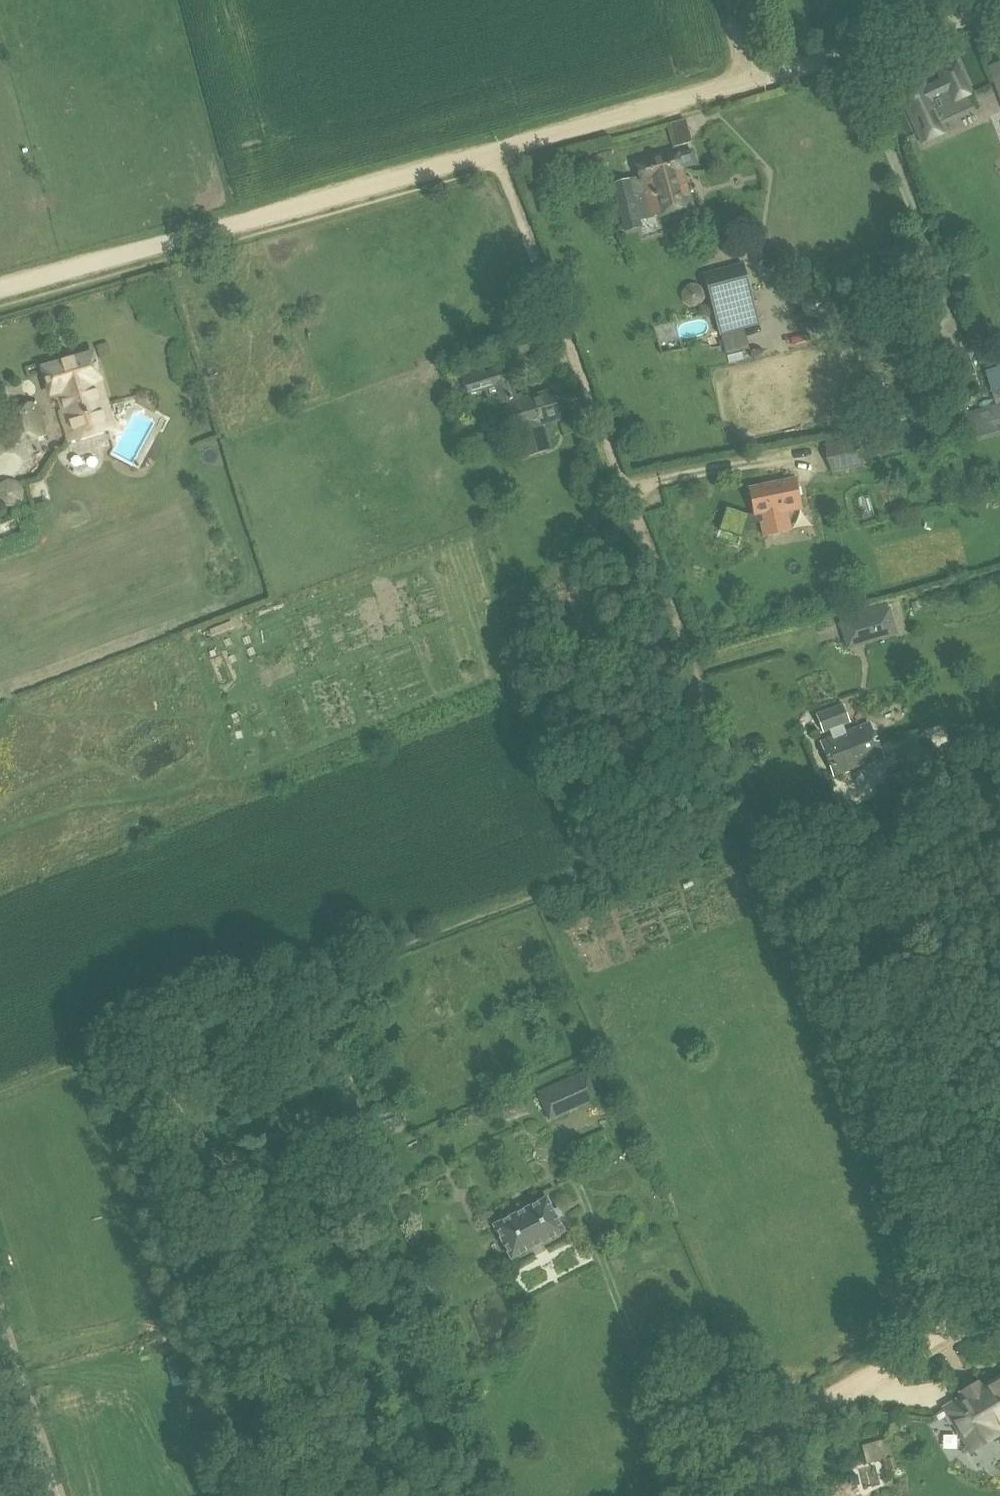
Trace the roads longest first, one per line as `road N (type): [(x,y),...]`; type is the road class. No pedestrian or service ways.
road 1 (track): [(932,1340),(497,153)]
road 2 (track): [(0,289),(752,79)]
road 3 (track): [(672,1495),(999,1300)]
road 4 (residential): [(752,79),(999,7)]
road 5 (unclassified): [(57,1495),(0,1320)]

